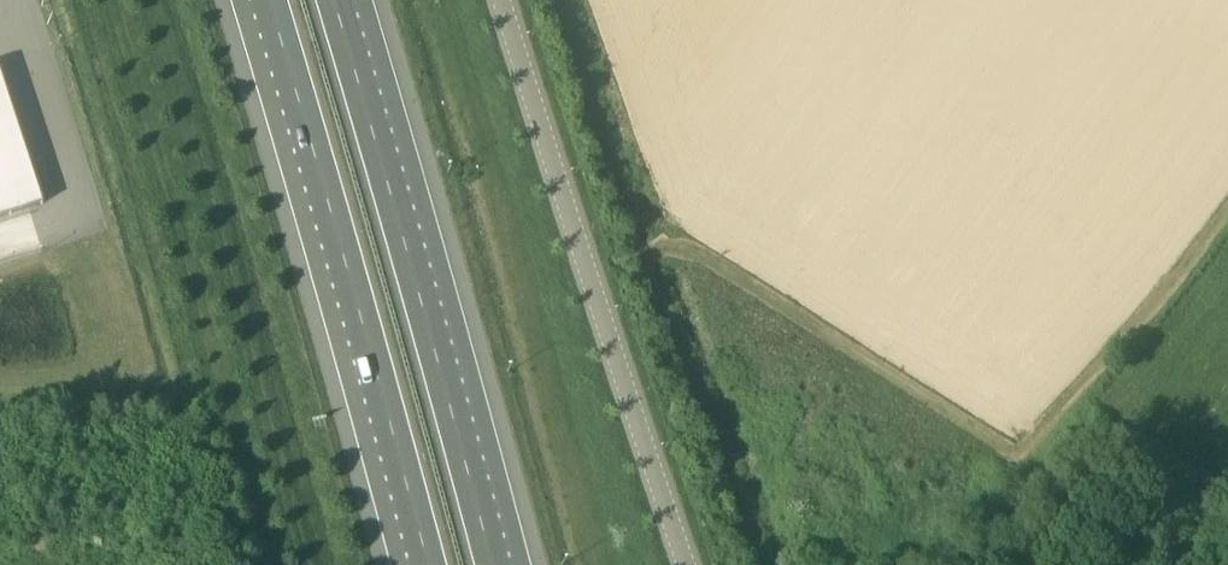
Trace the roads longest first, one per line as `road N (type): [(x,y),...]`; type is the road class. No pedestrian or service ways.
road 1 (tertiary): [(686,564),(502,0)]
road 2 (motorway): [(269,0),(425,564)]
road 3 (motorway): [(492,564),(337,0)]
road 4 (track): [(1227,206),(1155,305),(1026,438)]

